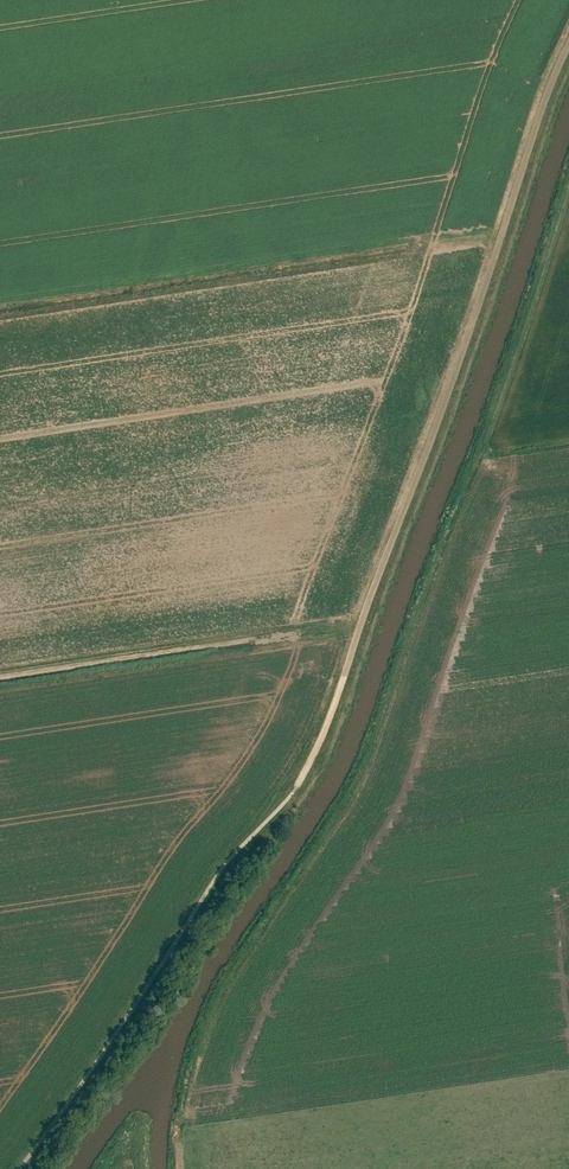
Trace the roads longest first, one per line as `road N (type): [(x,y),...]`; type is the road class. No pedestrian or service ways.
road 1 (unclassified): [(297,788),(568,49)]

